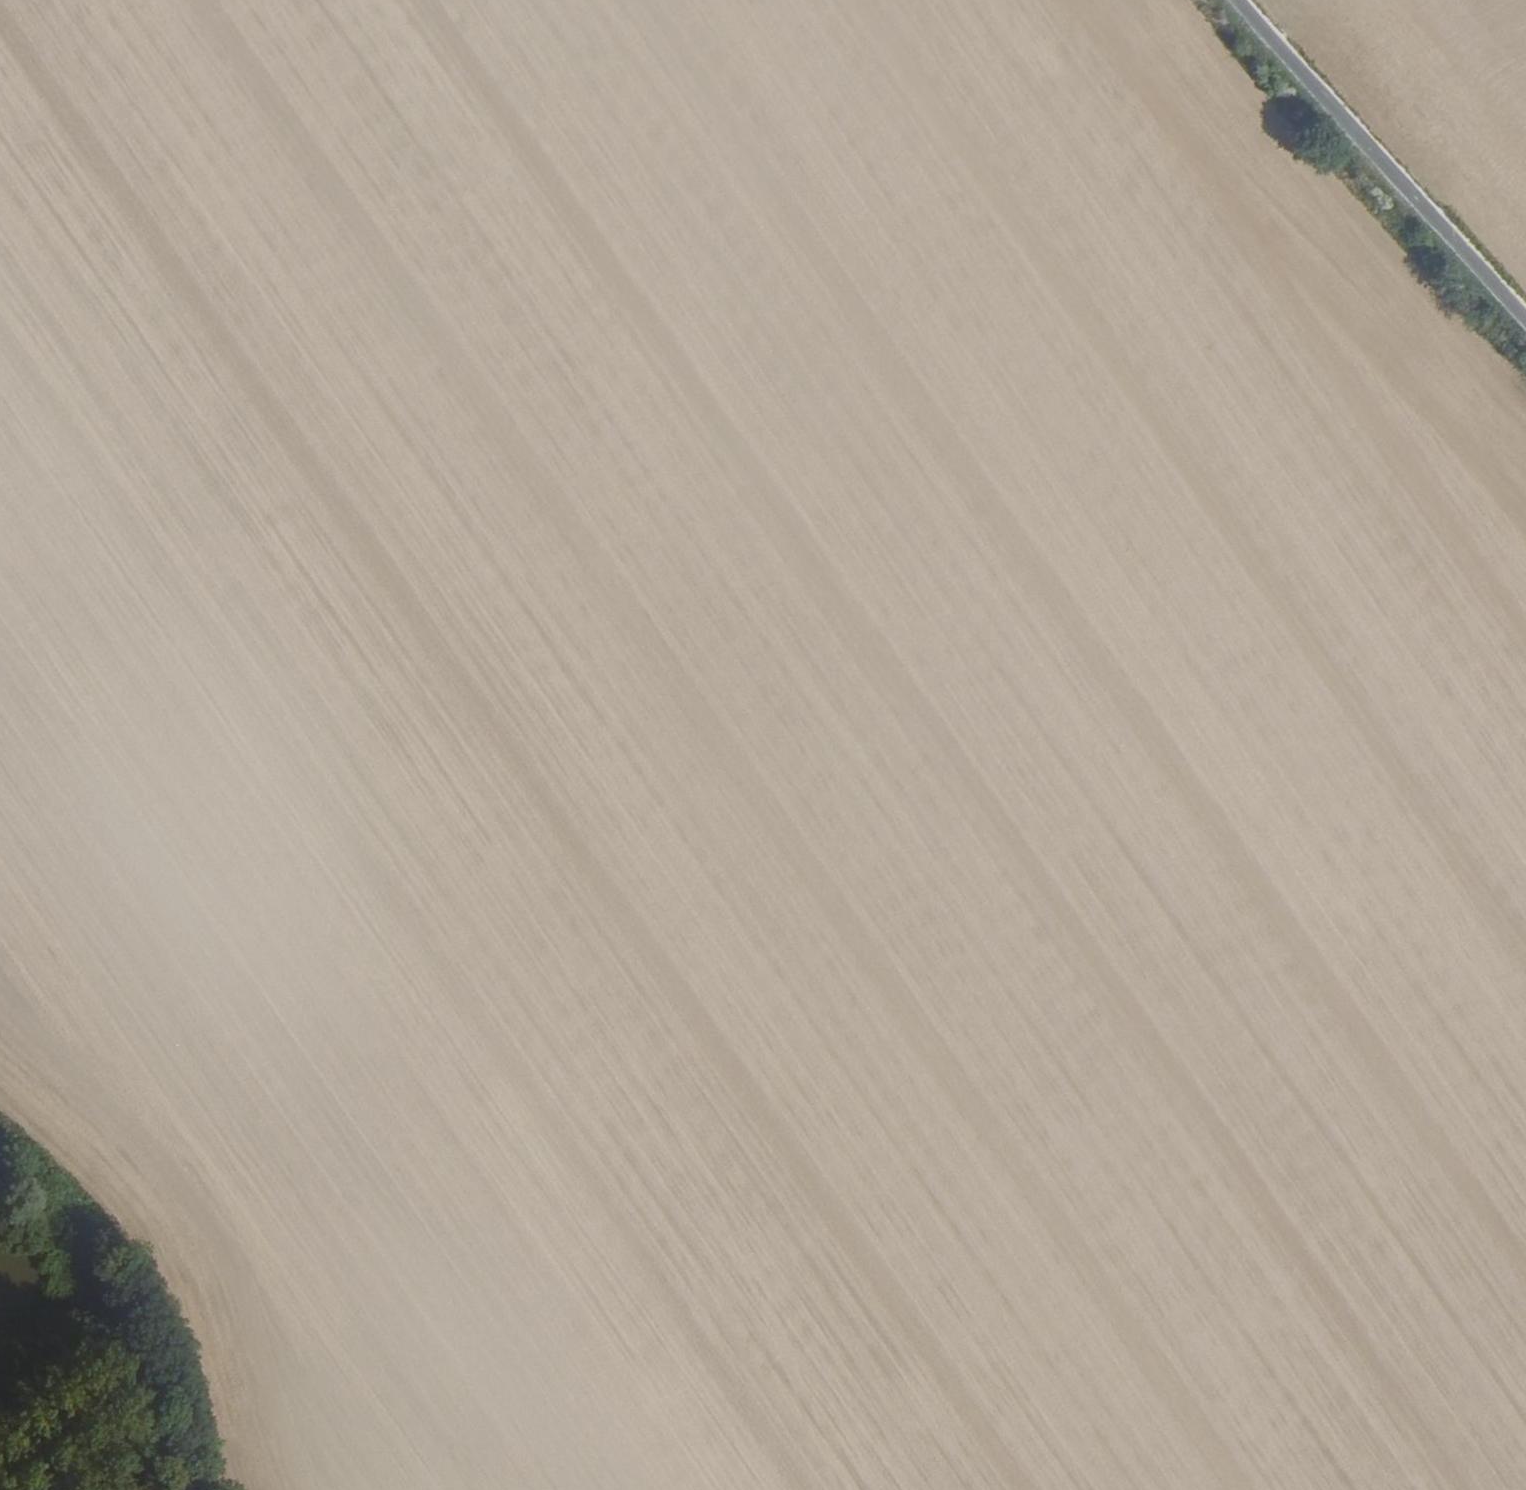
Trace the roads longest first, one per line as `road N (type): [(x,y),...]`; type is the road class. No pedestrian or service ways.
road 1 (track): [(1233,0),(1354,145),(1525,329)]
road 2 (track): [(170,1489),(90,1260),(0,1153)]

